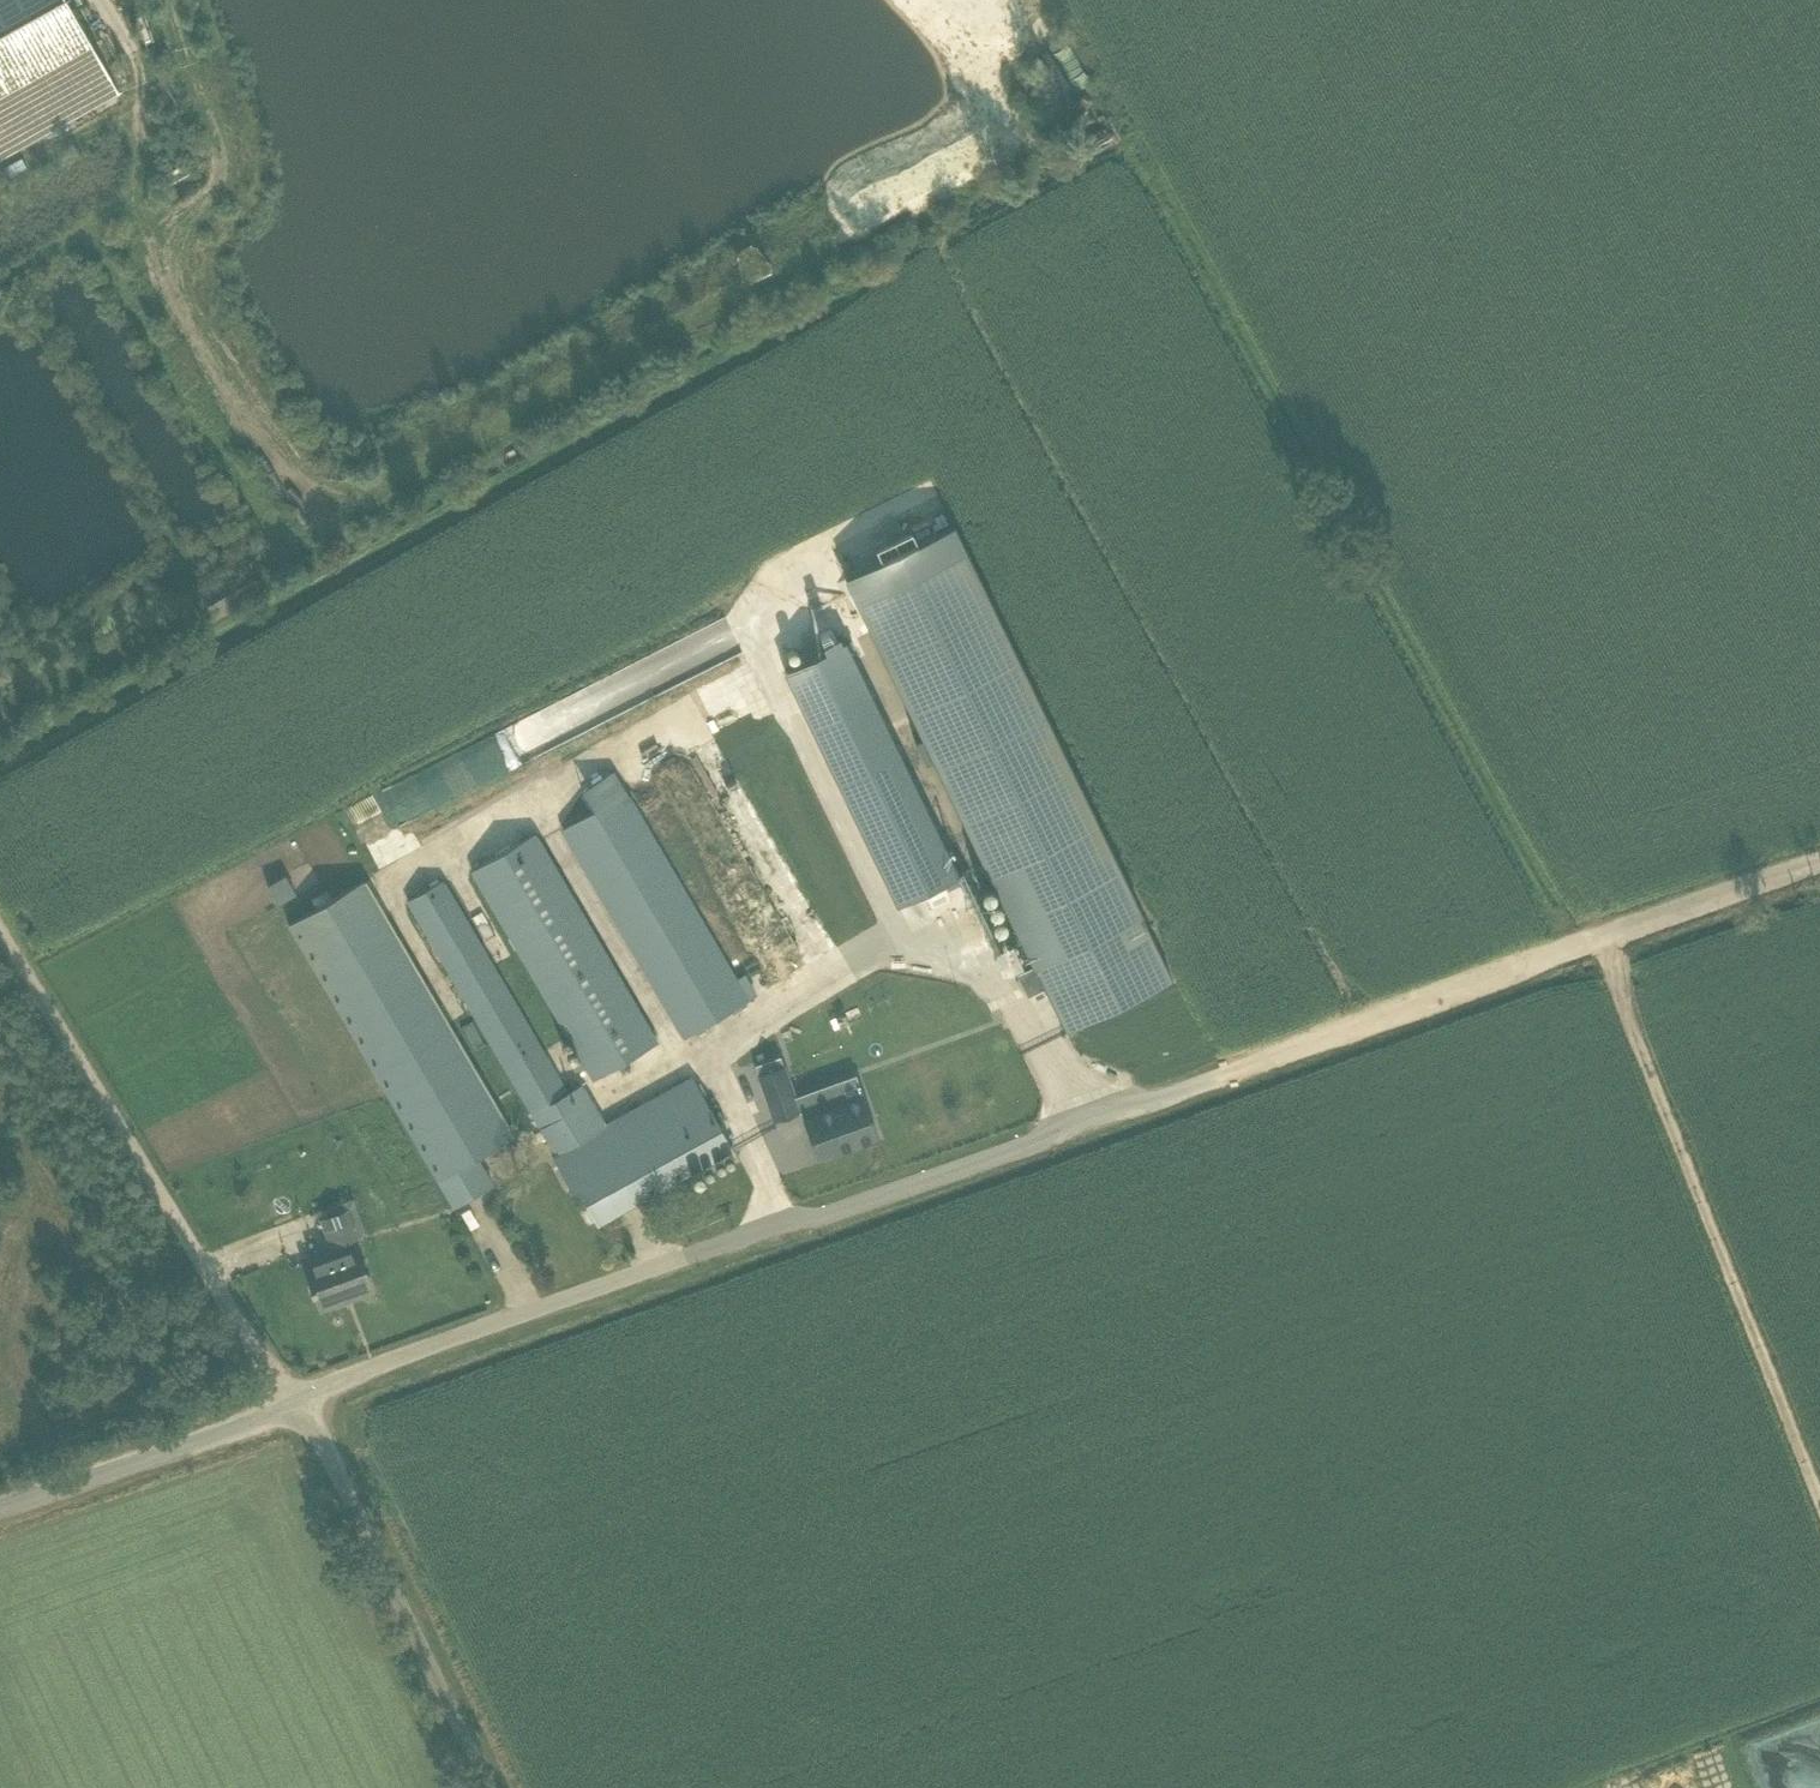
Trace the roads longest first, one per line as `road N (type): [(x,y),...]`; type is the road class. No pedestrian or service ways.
road 1 (unclassified): [(292,1392),(1538,961)]
road 2 (unclassified): [(292,1392),(0,923)]
road 3 (unclassified): [(486,1787),(292,1392)]
road 4 (unclassified): [(0,1495),(292,1392)]
road 5 (track): [(1538,961),(1819,866)]

